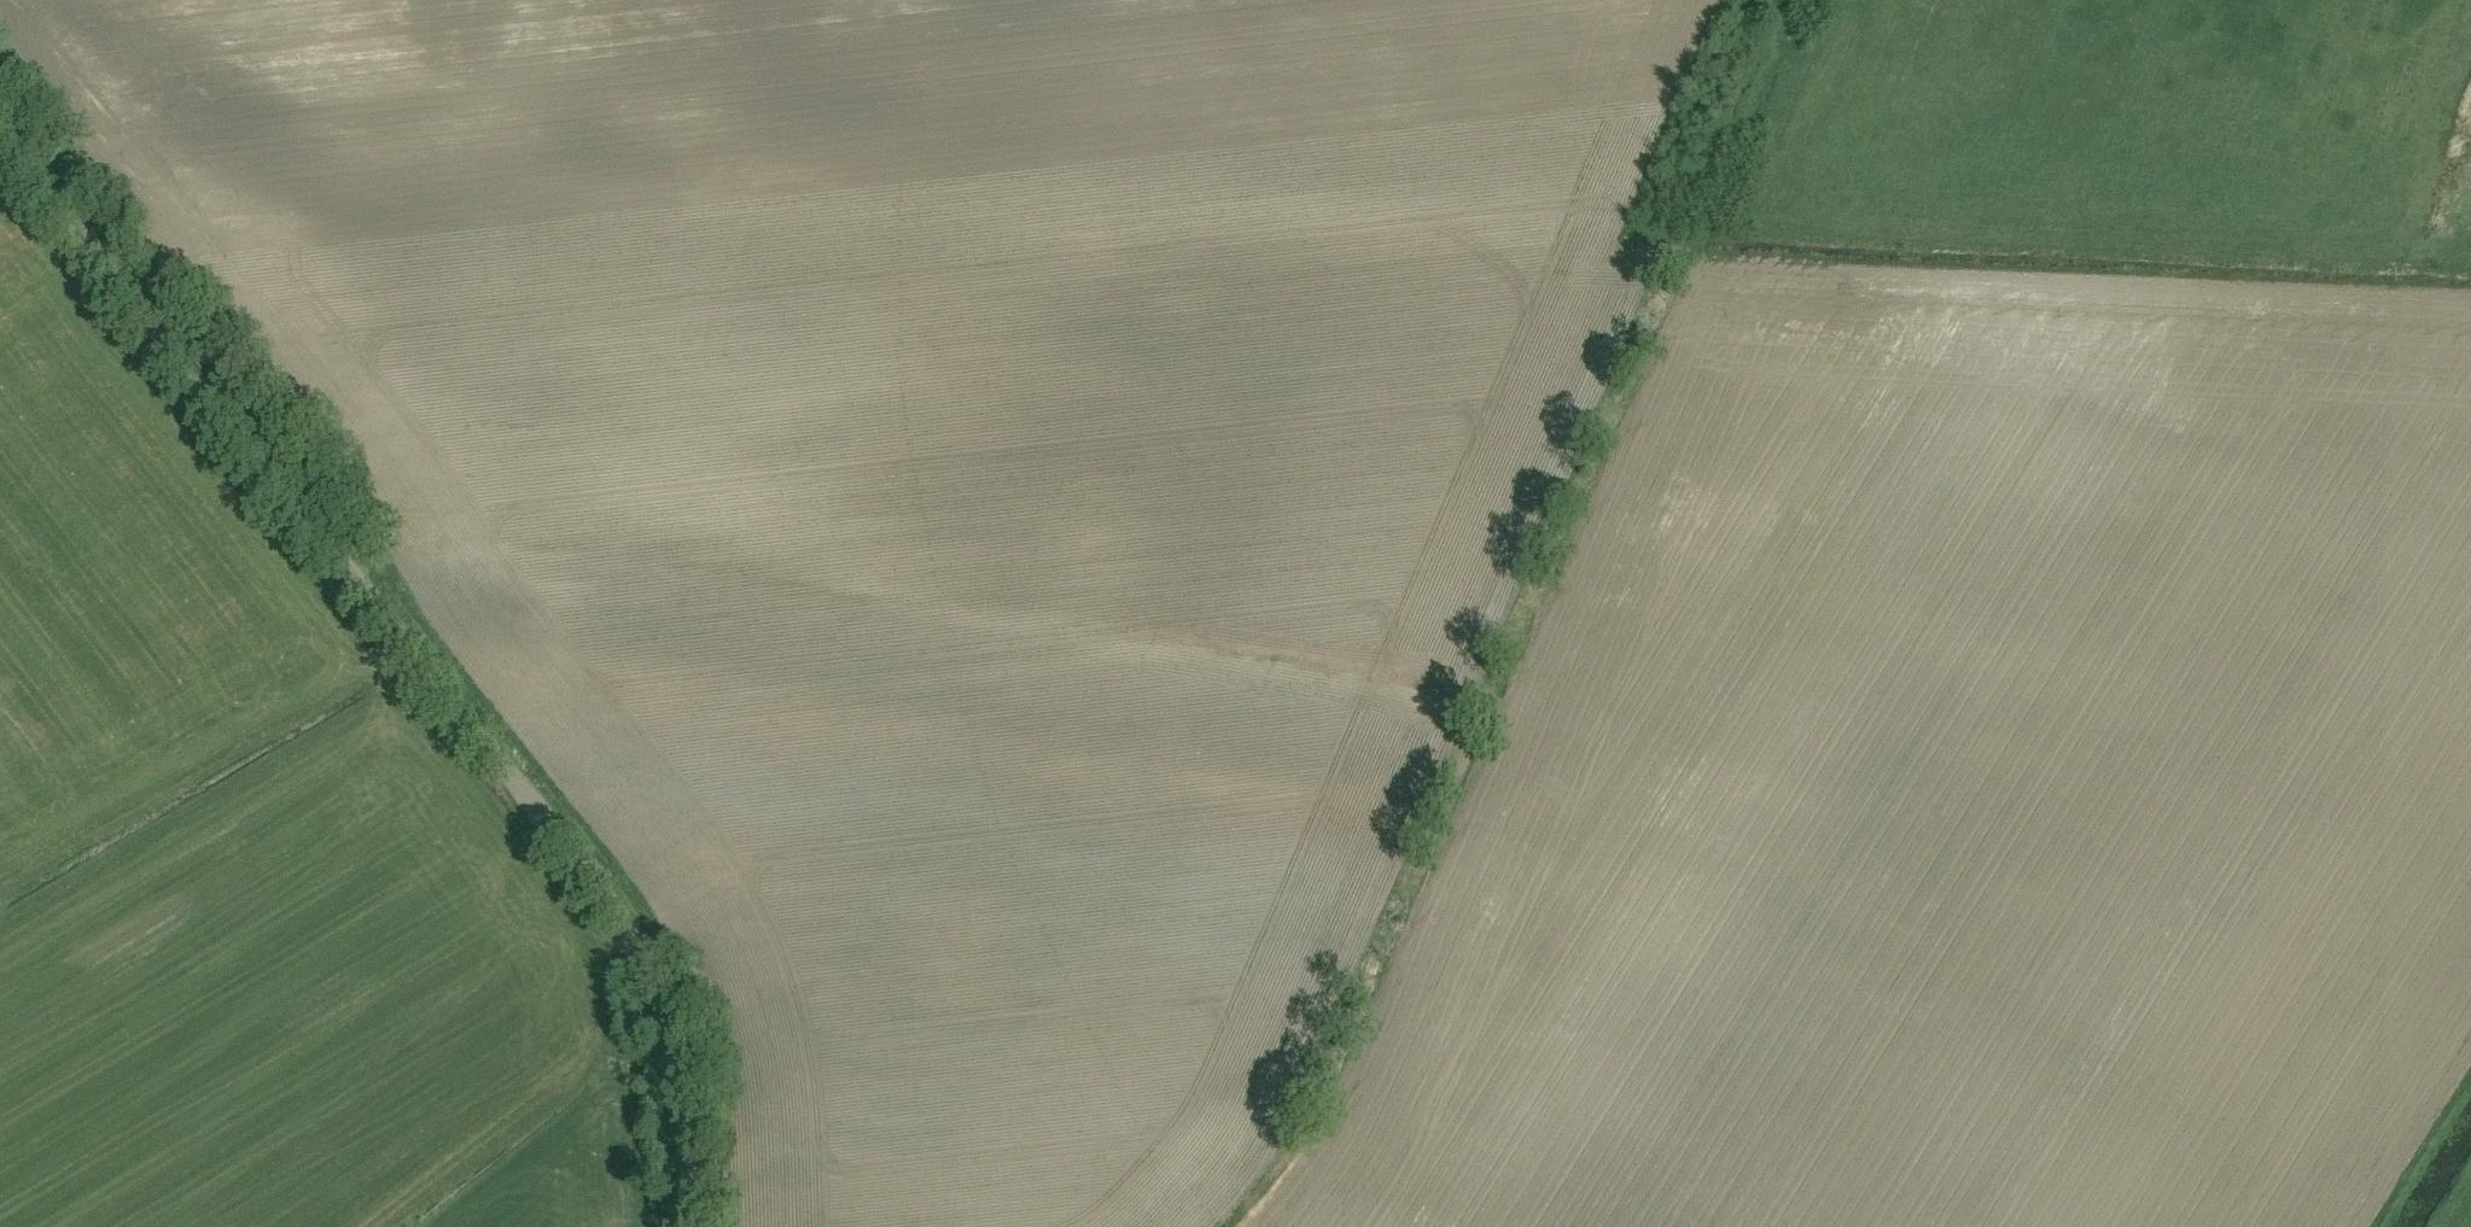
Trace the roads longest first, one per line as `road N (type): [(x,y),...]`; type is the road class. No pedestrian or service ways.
road 1 (unclassified): [(704,1226),(701,991),(0,126)]

